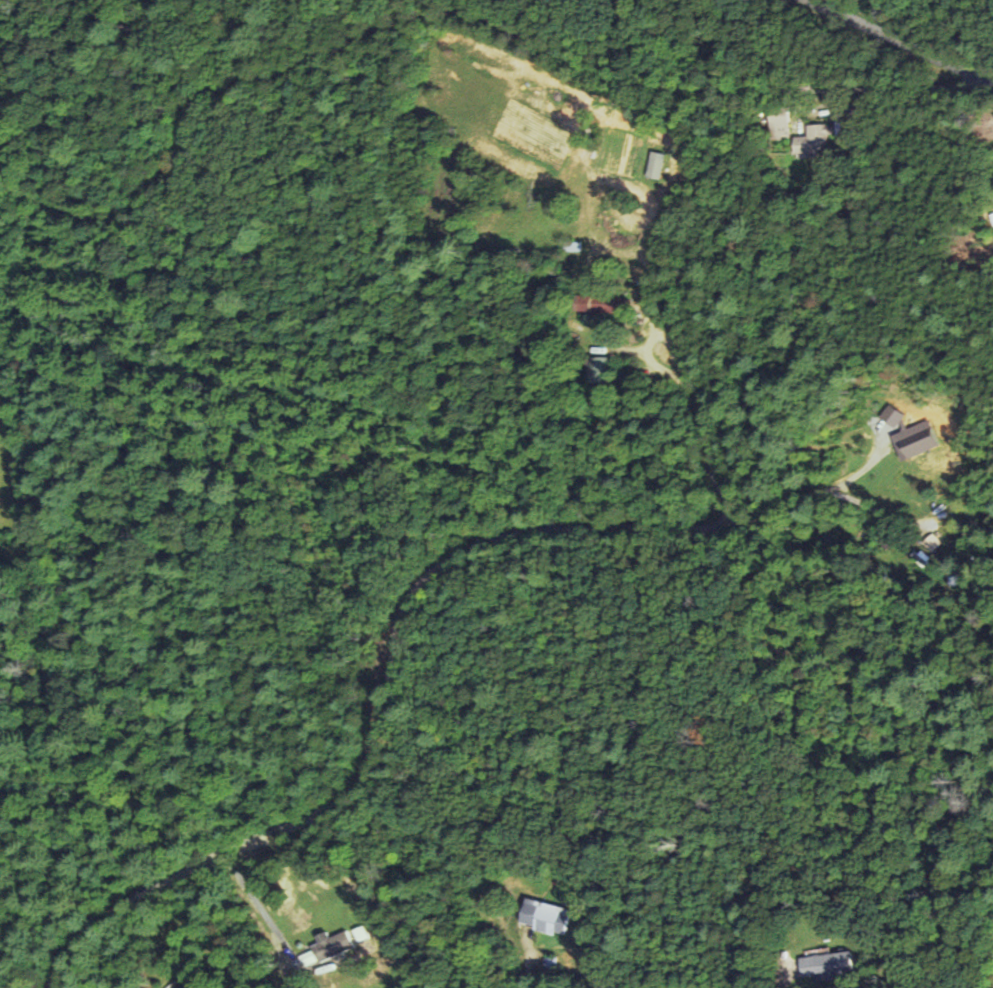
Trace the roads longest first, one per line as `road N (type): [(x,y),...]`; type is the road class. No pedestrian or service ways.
road 1 (residential): [(0,181),(129,221),(214,107),(433,6),(672,113),(963,90),(971,79)]
road 2 (residential): [(822,0),(992,84)]

